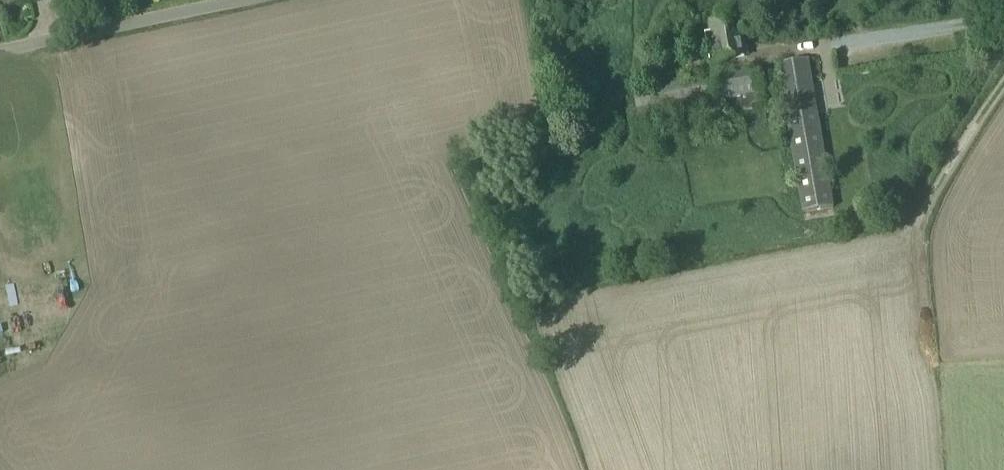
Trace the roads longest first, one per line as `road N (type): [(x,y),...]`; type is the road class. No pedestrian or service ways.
road 1 (unclassified): [(236,0),(0,48)]

